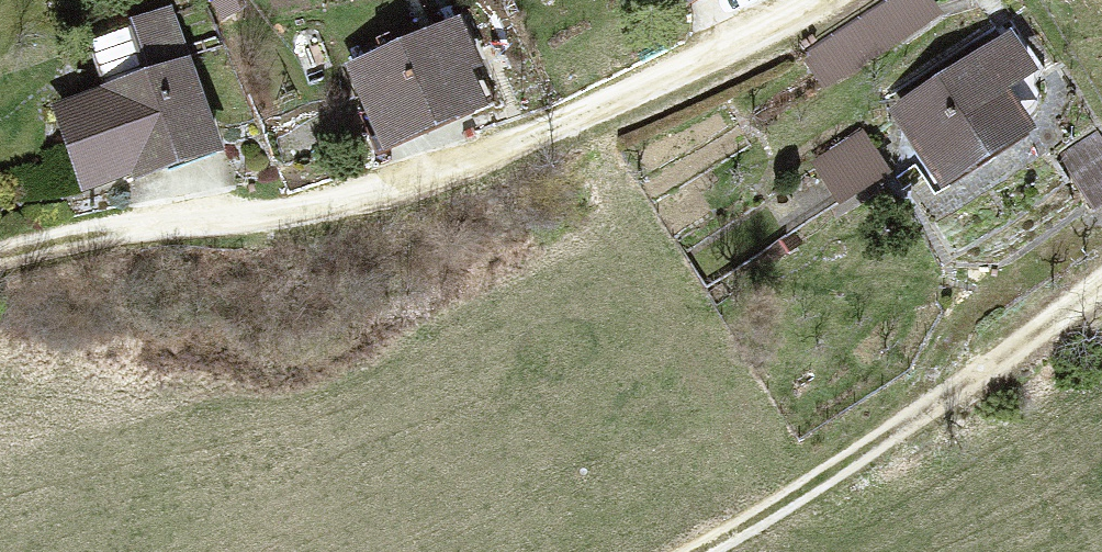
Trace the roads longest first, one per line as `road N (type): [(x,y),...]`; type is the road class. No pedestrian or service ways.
road 1 (residential): [(813,0),(671,72),(446,166),(305,207),(140,224)]
road 2 (track): [(1101,307),(707,551)]
road 3 (track): [(0,255),(140,224)]

